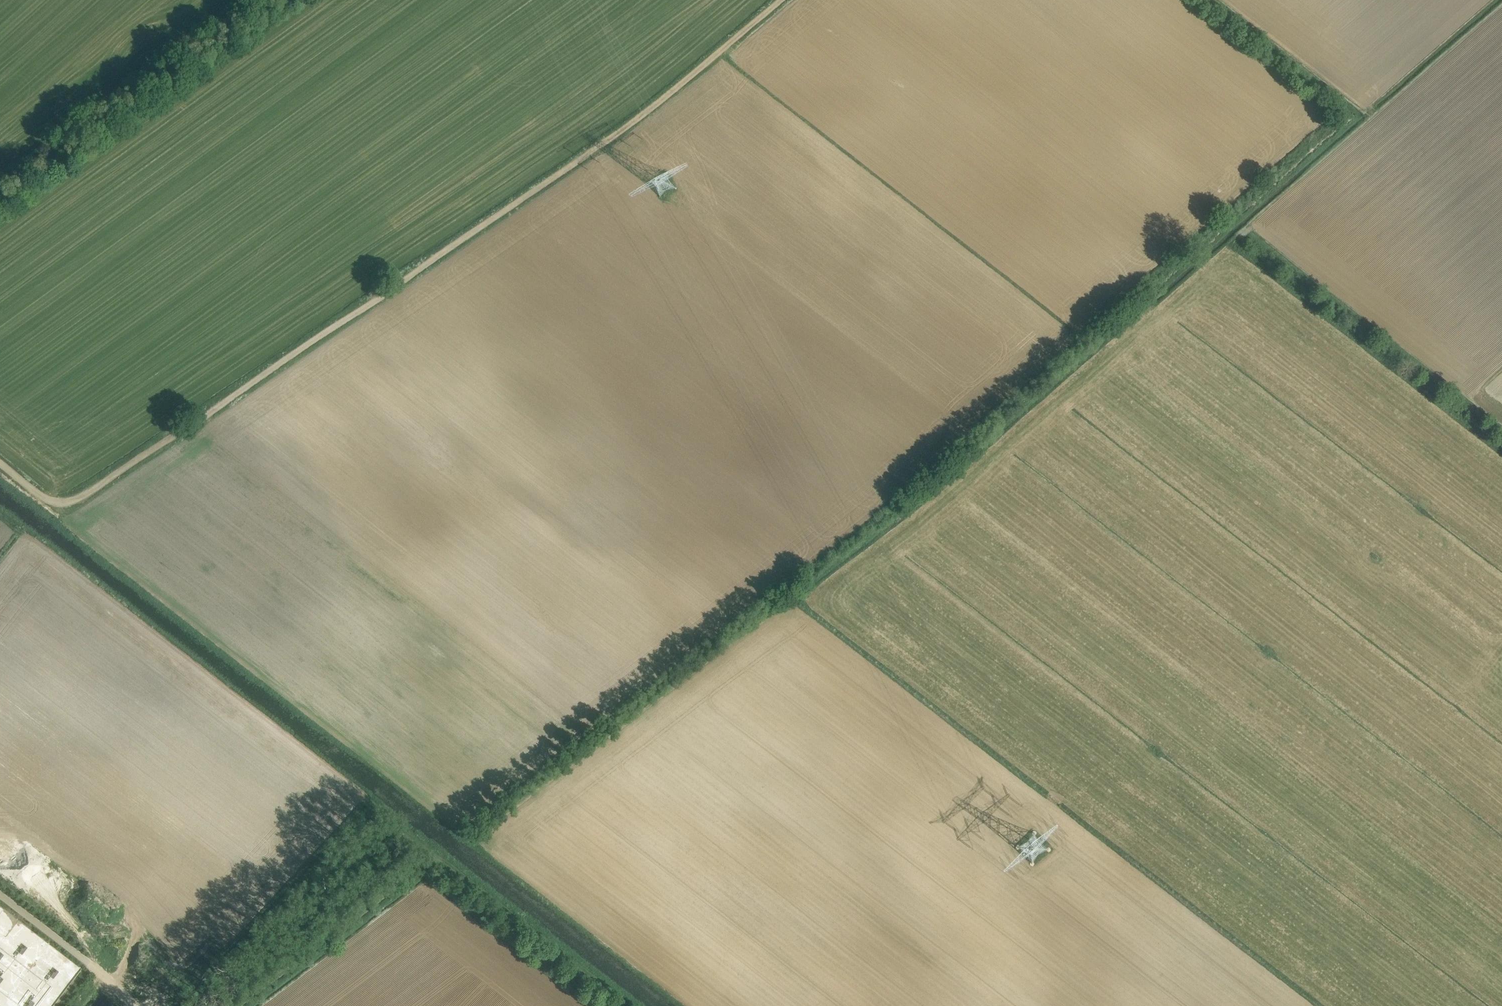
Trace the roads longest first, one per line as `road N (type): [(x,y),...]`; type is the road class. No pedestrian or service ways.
road 1 (track): [(780,0),(670,93),(75,501),(48,500),(0,464)]
road 2 (track): [(0,192),(263,0)]

